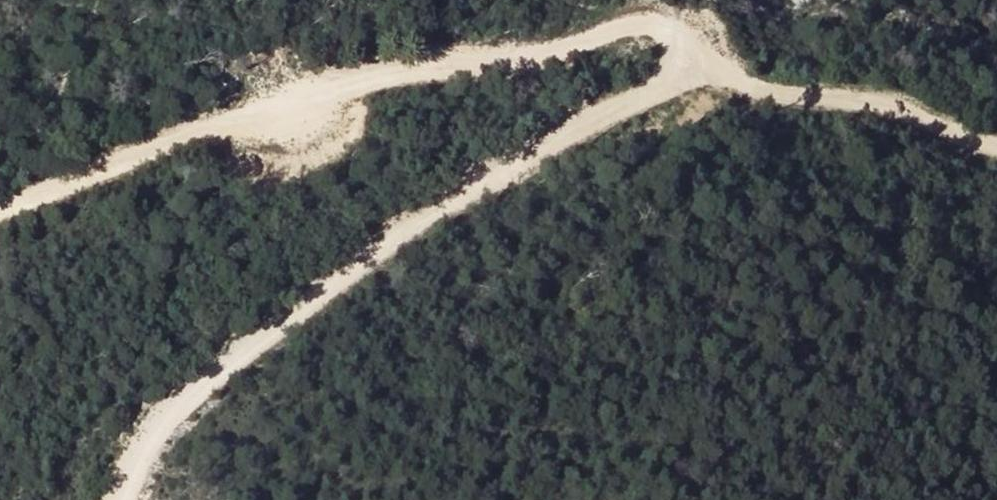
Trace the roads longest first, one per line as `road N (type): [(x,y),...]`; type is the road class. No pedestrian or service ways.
road 1 (track): [(996,149),(885,109),(705,74),(669,38),(639,24),(505,62),(401,67),(297,117),(0,215)]
road 2 (track): [(129,499),(174,416),(260,344),(503,170),(705,74)]

